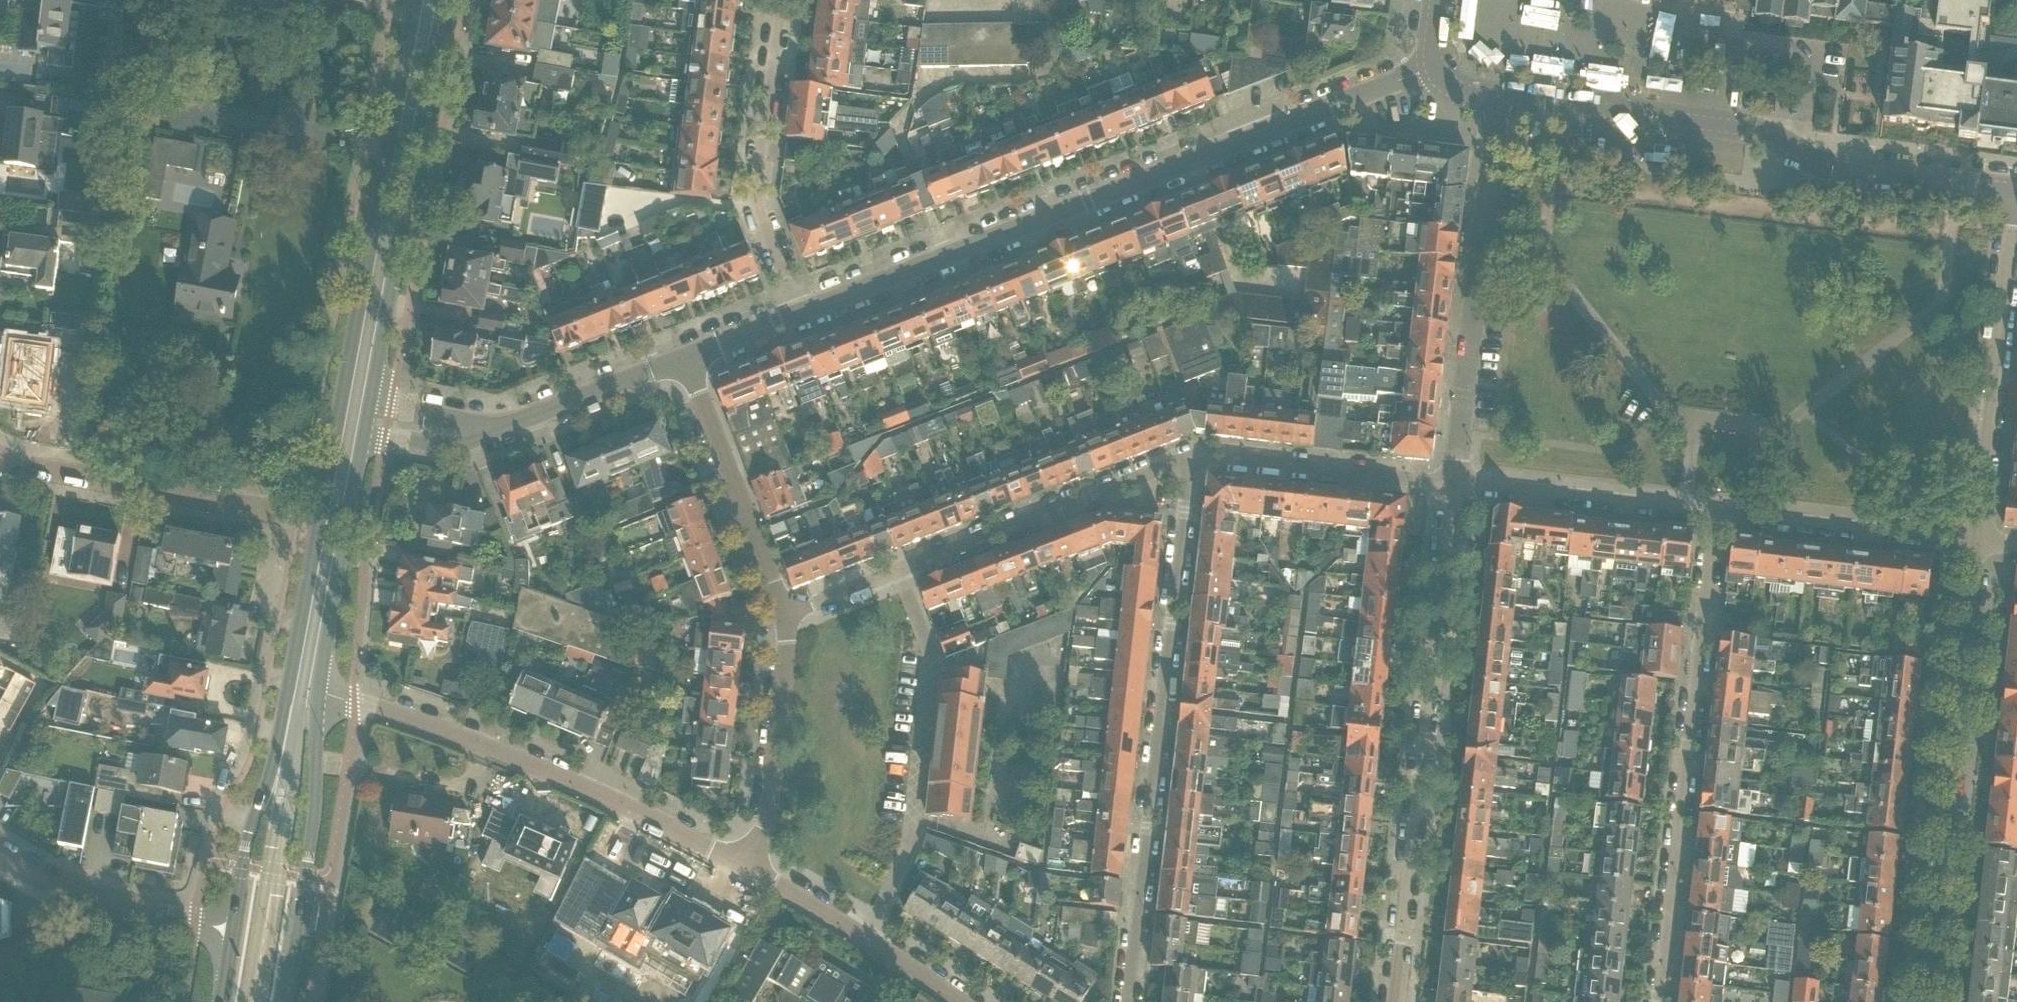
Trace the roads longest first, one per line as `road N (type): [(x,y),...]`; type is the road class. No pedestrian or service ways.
road 1 (residential): [(1434,71),(800,312)]
road 2 (residential): [(1194,456),(1127,1001)]
road 3 (tertiary): [(2015,188),(1817,162),(1754,132),(1496,100)]
road 4 (residential): [(1392,1001),(1454,482)]
road 5 (residential): [(1716,511),(1657,1001)]
road 6 (residential): [(746,868),(505,756),(304,686)]
road 7 (residential): [(1925,1001),(1978,540)]
road 8 (secondary): [(430,0),(357,395)]
road 9 (residential): [(864,940),(910,843),(929,656),(898,569)]
road 10 (residential): [(1454,482),(1496,100)]
road 11 (residential): [(1978,540),(2015,188)]
road 12 (residential): [(800,312),(755,195),(780,0)]
road 13 (secondary): [(284,1001),(315,801),(314,725),(304,686)]
road 14 (residential): [(1194,456),(898,569)]
road 15 (residential): [(276,512),(0,456)]
road 16 (residential): [(786,614),(685,357)]
road 17 (residential): [(1978,540),(1716,511)]
road 18 (residential): [(1716,511),(1454,482)]
road 19 (residential): [(1454,482),(1194,456)]
road 20 (residential): [(746,868),(765,824),(786,614)]
road 21 (secondary): [(349,435),(304,686)]
road 22 (secondary): [(304,686),(249,832),(237,903)]
road 23 (residential): [(194,922),(67,890),(0,854)]
road 24 (residential): [(496,430),(685,357)]
road 25 (residential): [(864,940),(746,868)]
road 26 (residential): [(800,312),(685,357)]
road 27 (residential): [(898,569),(786,614)]

